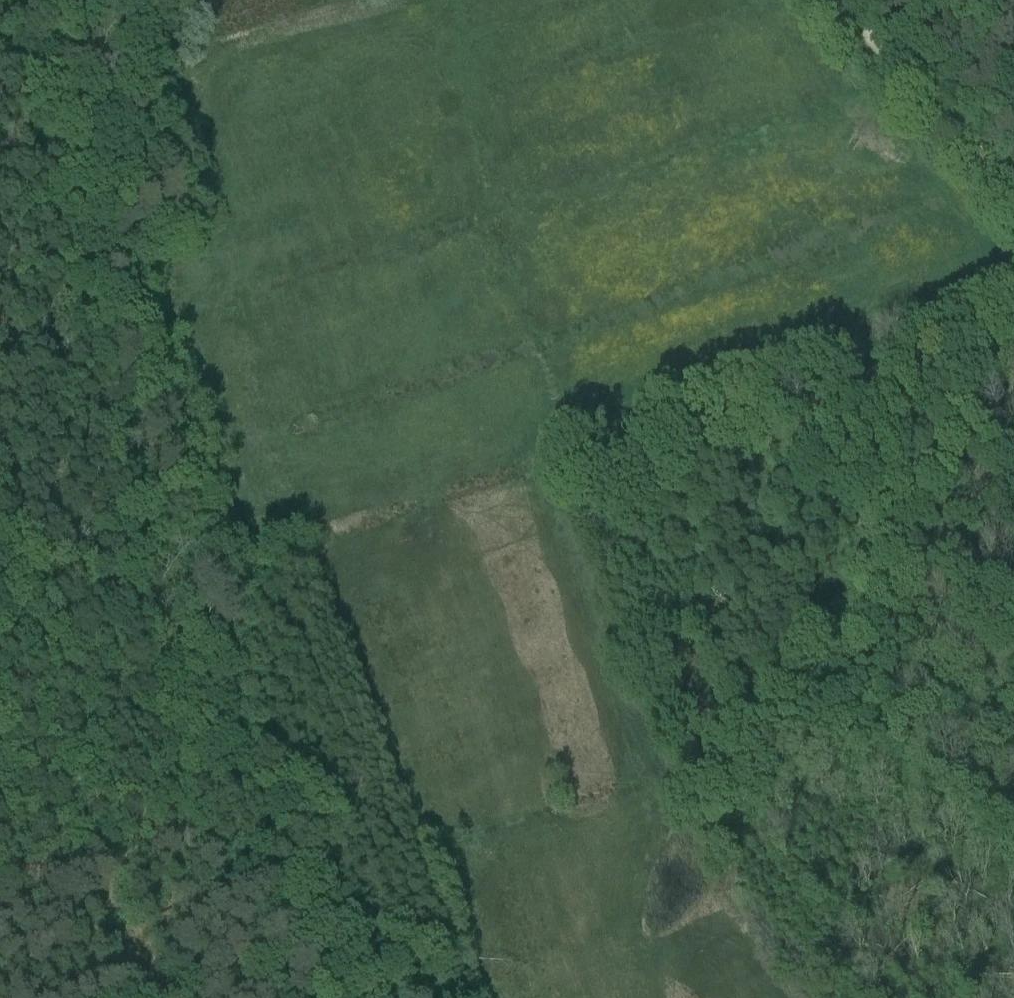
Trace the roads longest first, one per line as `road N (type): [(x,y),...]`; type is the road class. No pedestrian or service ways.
road 1 (track): [(1013,193),(833,0)]

